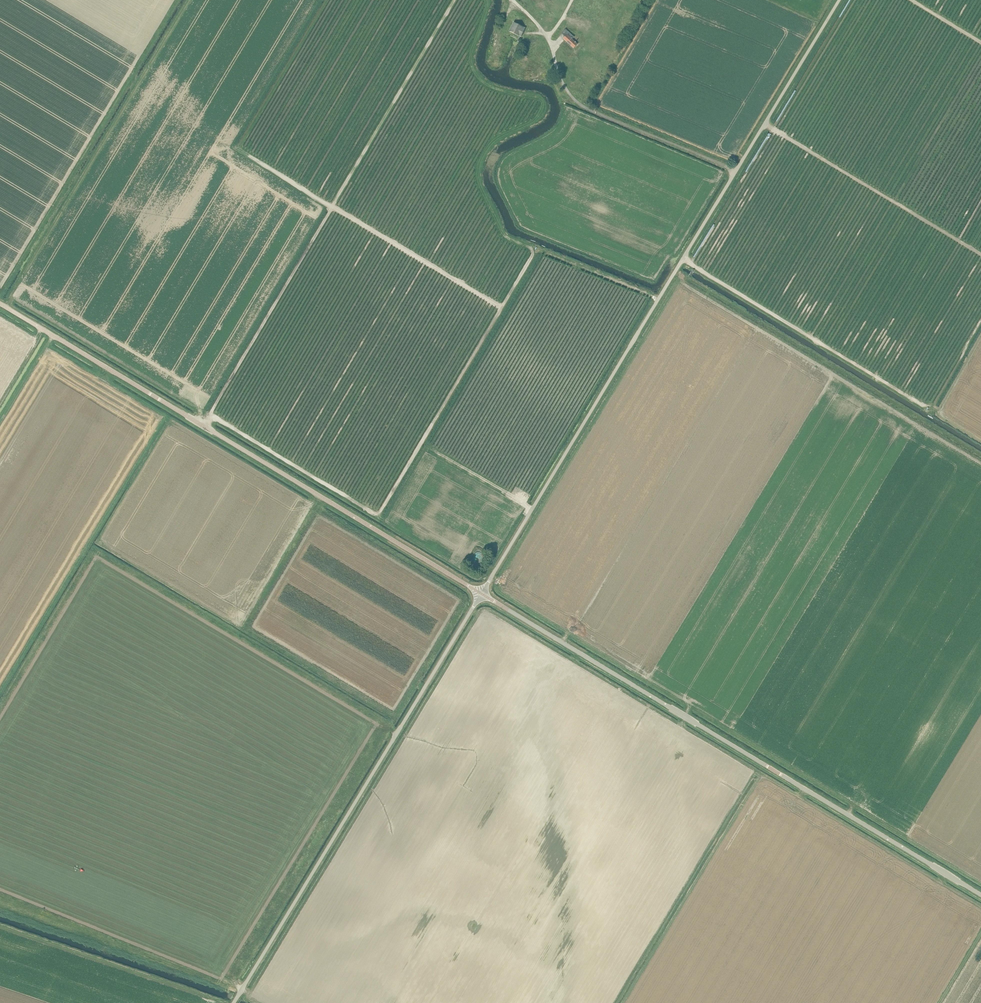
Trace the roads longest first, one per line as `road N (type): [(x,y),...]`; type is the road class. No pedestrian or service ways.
road 1 (unclassified): [(980,892),(482,593)]
road 2 (unclassified): [(482,593),(0,303)]
road 3 (unclassified): [(482,593),(735,173)]
road 4 (unclassified): [(233,1002),(482,593)]
road 5 (unclassified): [(735,173),(581,107),(559,76),(549,38)]
road 6 (unclassified): [(735,173),(839,0)]

